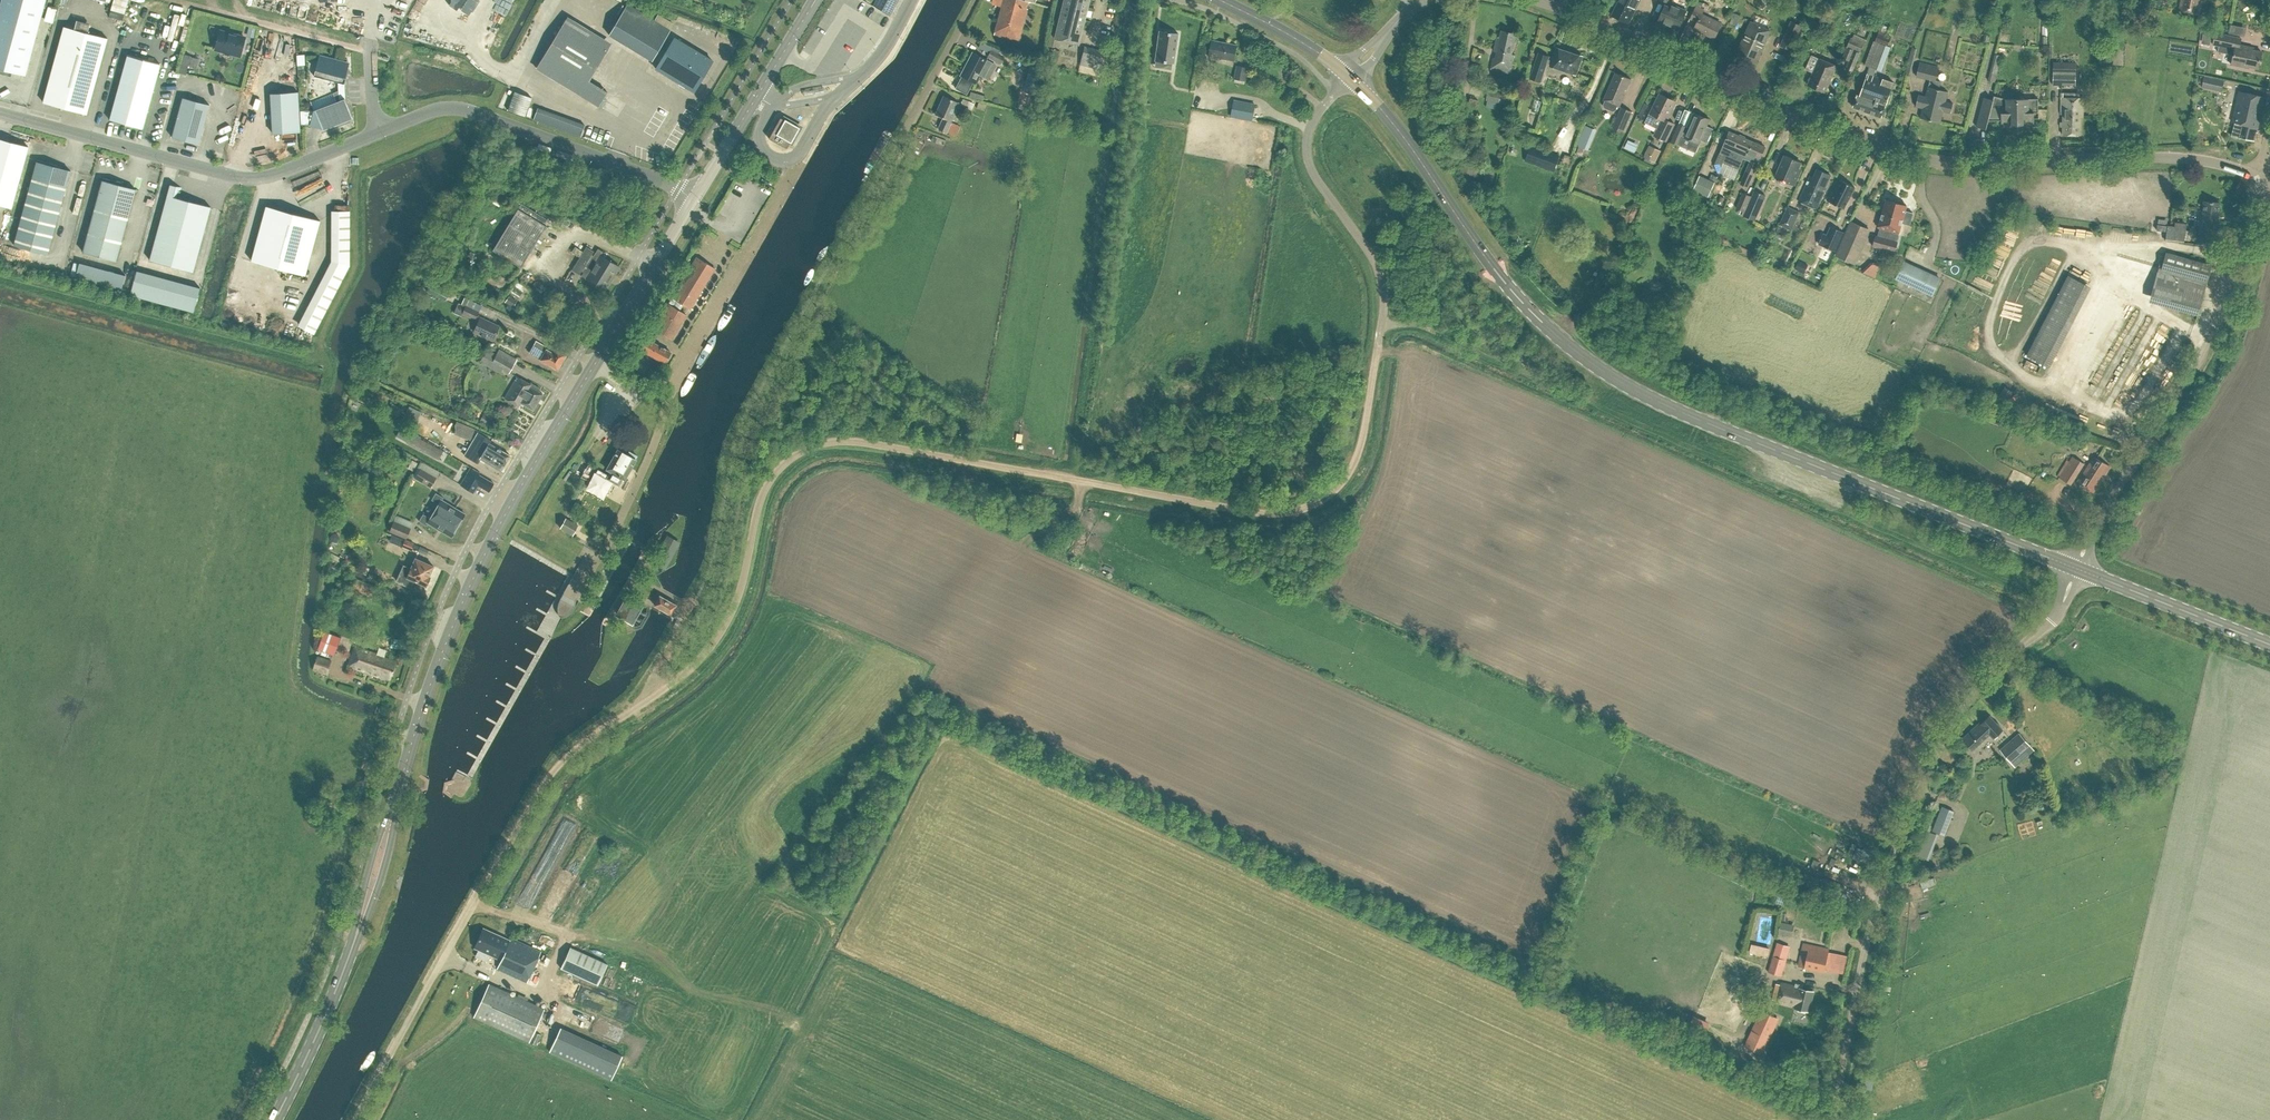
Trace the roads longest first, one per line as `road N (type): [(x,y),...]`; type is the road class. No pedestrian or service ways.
road 1 (unclassified): [(664,689),(726,620),(771,478),(827,442),(1267,512),(1297,509),(1331,492),(1359,454),(1383,310),(1379,271),(1307,156),(1313,120),(1349,76)]
road 2 (primary): [(2078,568),(1703,421),(1617,379),(1521,300),(1392,122),(1349,76)]
road 3 (tertiary): [(2258,176),(2175,156),(1923,157),(1857,138),(1538,0)]
road 4 (unclassified): [(0,113),(249,179),(433,110),(461,108),(694,199)]
road 5 (track): [(2059,612),(1438,333)]
road 6 (unclassified): [(1833,1119),(1866,940),(1902,829),(1954,722),(2008,656),(2059,612),(2078,568)]
road 7 (unclassified): [(664,689),(550,775),(354,1119)]
road 8 (primary): [(393,808),(425,698),(479,565),(594,365)]
road 9 (unclassified): [(2078,568),(2227,300),(2258,176)]
road 10 (primary): [(694,199),(815,0)]
road 11 (primary): [(2269,644),(2078,568)]
road 12 (primary): [(273,1119),(356,935)]
road 13 (primary): [(594,365),(694,199)]
road 14 (unclassified): [(892,151),(974,0)]
road 15 (primary): [(1349,76),(1221,0)]
road 16 (primary): [(356,935),(381,879),(393,808)]
road 17 (primary): [(393,808),(376,845),(356,935)]

